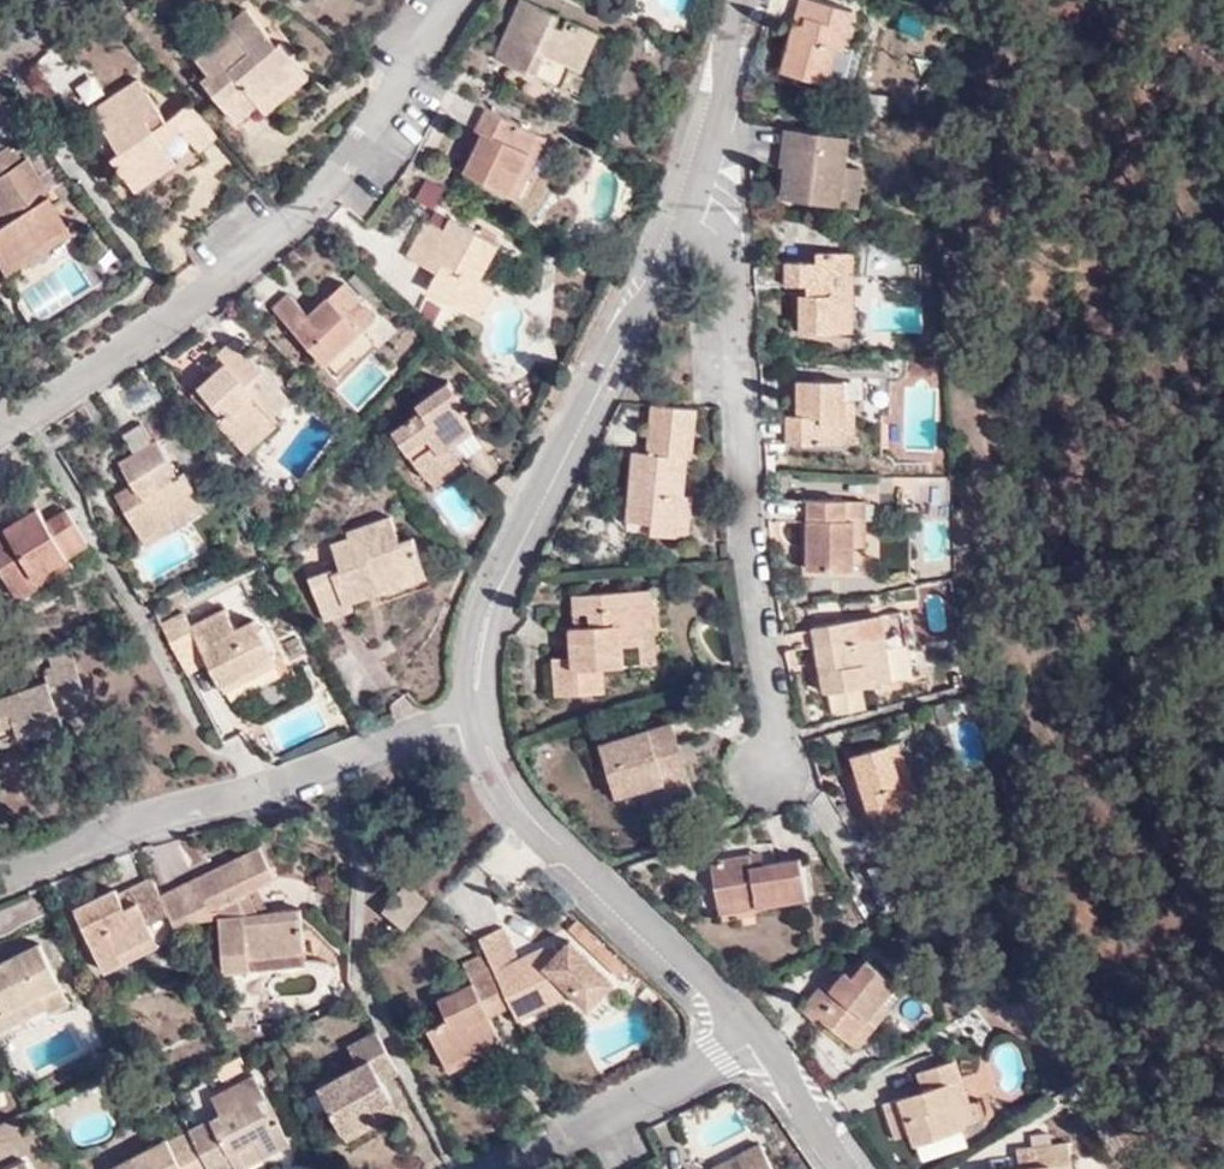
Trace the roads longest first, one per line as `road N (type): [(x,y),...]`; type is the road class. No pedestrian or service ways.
road 1 (residential): [(783,772),(715,129)]
road 2 (residential): [(0,429),(94,374),(364,159),(468,0)]
road 3 (residential): [(715,129),(489,612),(472,696)]
road 4 (residential): [(0,892),(472,696)]
road 5 (residential): [(472,696),(509,792),(753,1033)]
road 6 (residential): [(514,1168),(753,1033)]
road 7 (residential): [(753,1033),(843,1168)]
road 8 (residential): [(748,0),(715,129)]

